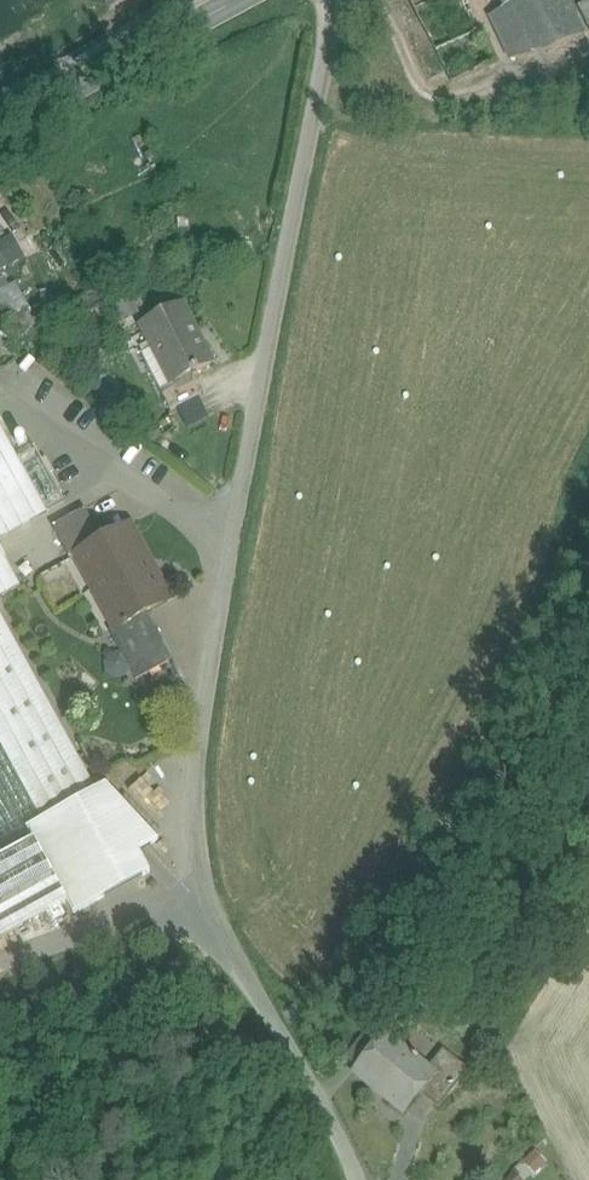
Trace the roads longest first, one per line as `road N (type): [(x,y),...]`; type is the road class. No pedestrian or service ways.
road 1 (unclassified): [(361,1179),(333,1115),(230,951),(206,884),(195,813),(208,679),(338,0)]
road 2 (secondary): [(233,0),(0,128)]

